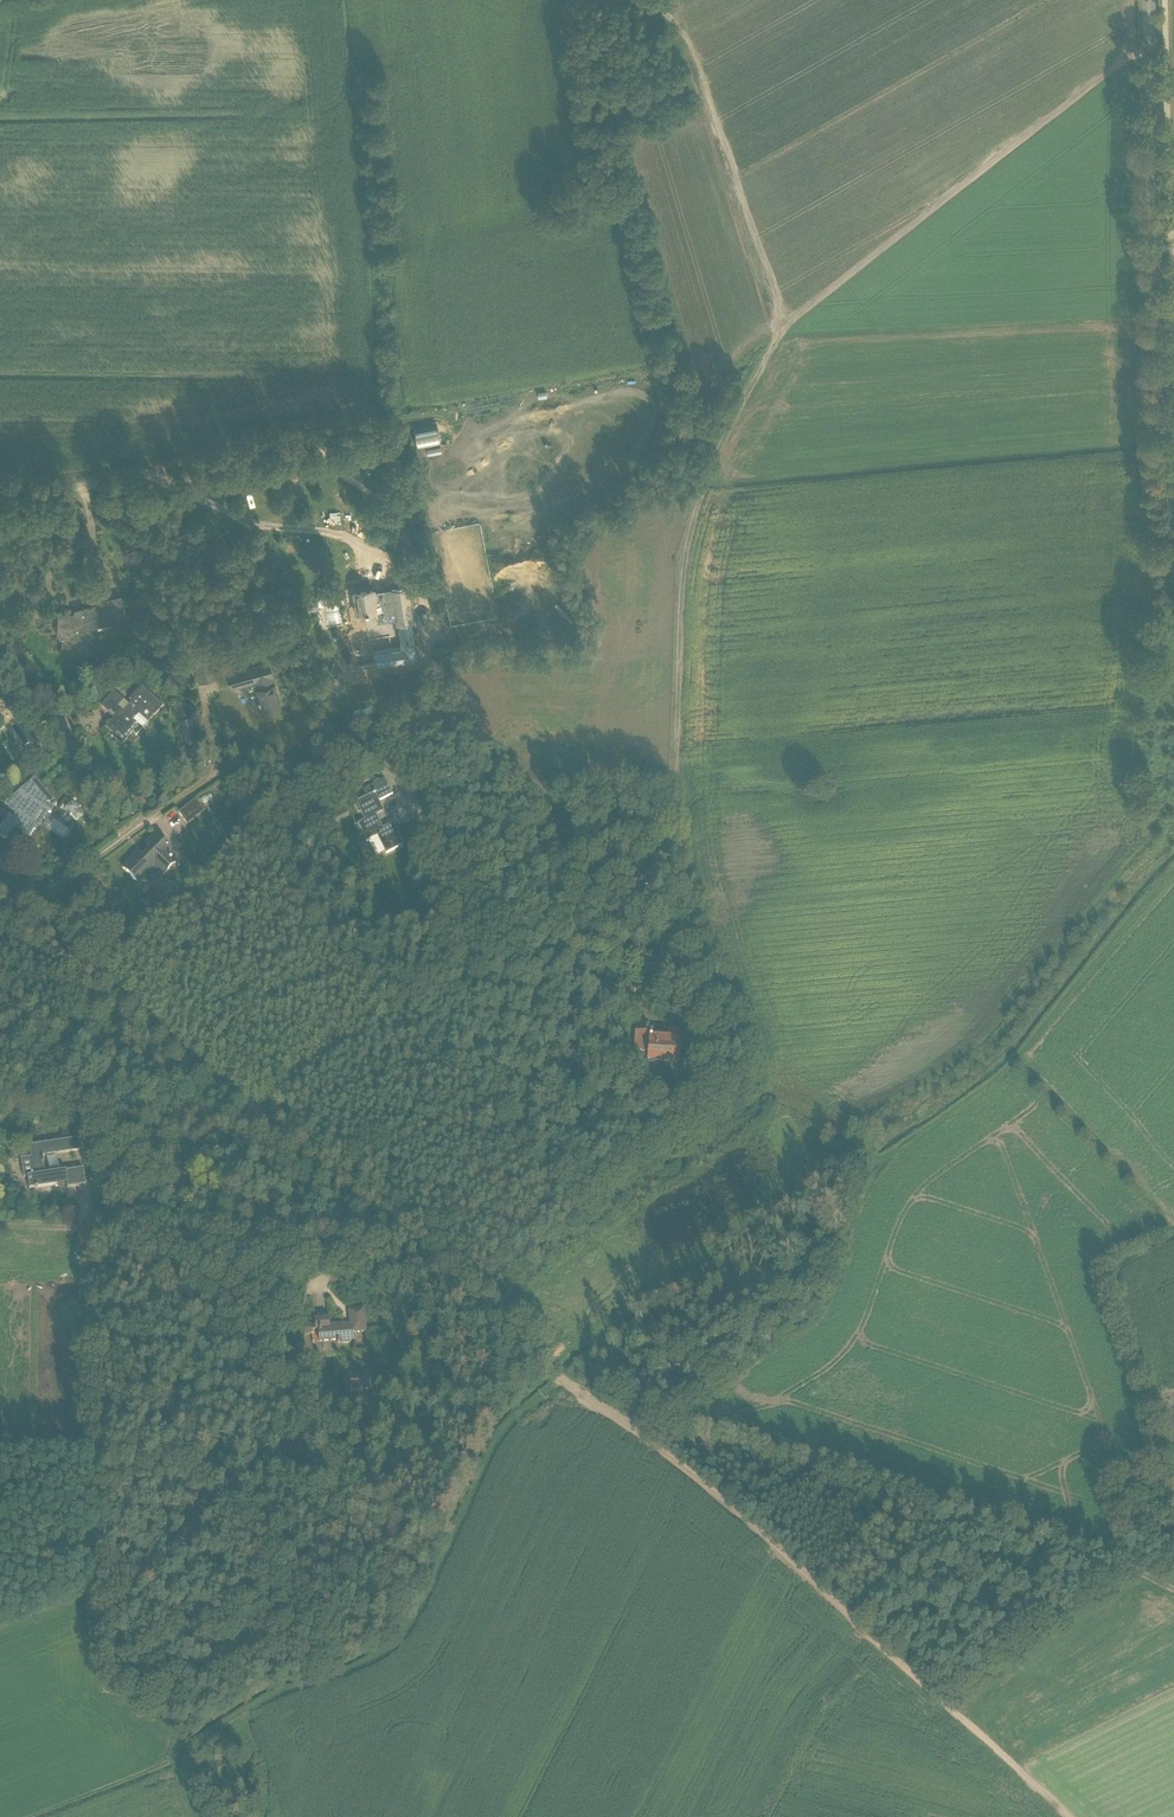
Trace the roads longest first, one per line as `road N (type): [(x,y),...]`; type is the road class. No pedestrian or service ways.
road 1 (track): [(253,1116),(652,877),(673,855),(680,834),(678,584),(697,497),(736,412),(805,316),(1128,59),(1149,53)]
road 2 (track): [(617,1422),(427,1272),(20,925)]
road 3 (track): [(617,1422),(738,1512),(1068,1816)]
road 4 (track): [(617,1422),(636,1411),(779,1445),(1066,1538),(1173,1586)]
road 5 (tertiary): [(1173,519),(1163,453),(1149,0)]
road 6 (track): [(0,1222),(235,1230),(427,1272)]
road 7 (track): [(784,342),(672,15),(636,0)]
road 8 (residential): [(20,925),(200,782),(206,740)]

